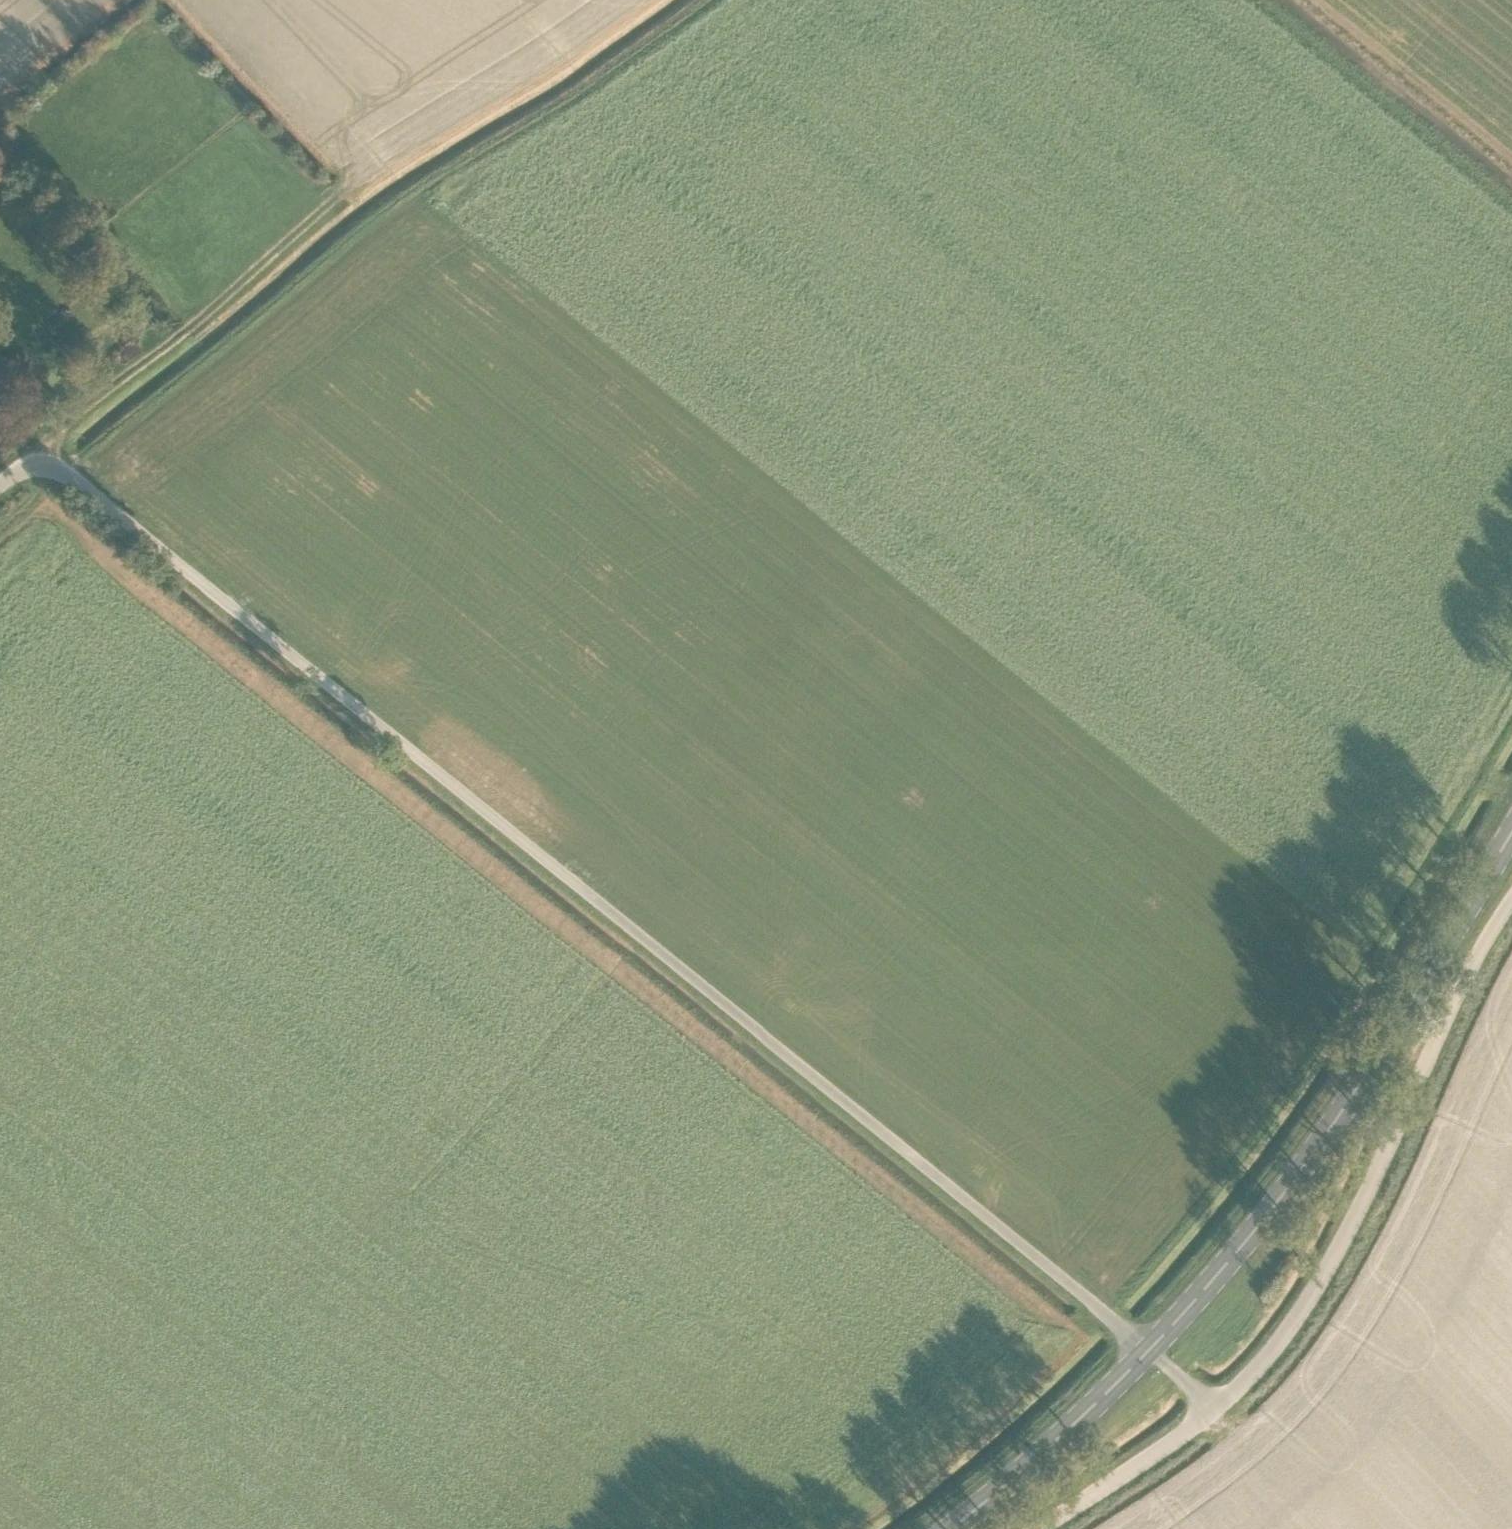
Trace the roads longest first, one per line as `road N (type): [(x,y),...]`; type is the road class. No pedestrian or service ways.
road 1 (primary): [(950,1528),(1149,1349),(1266,1219),(1339,1121),(1511,837)]
road 2 (unclassified): [(1036,1528),(1181,1435),(1276,1350),(1369,1192),(1416,1076),(1511,899)]
road 3 (track): [(34,467),(82,412),(194,327),(338,199)]

